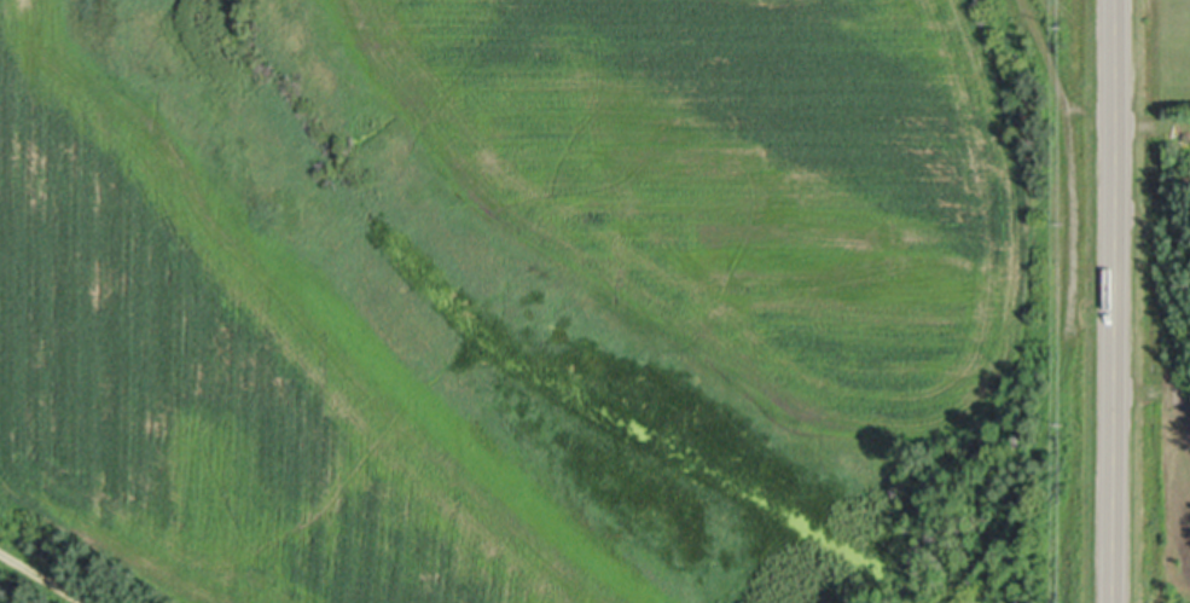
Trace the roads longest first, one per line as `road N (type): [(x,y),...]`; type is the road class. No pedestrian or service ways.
road 1 (primary): [(1113,0),(1113,602)]

